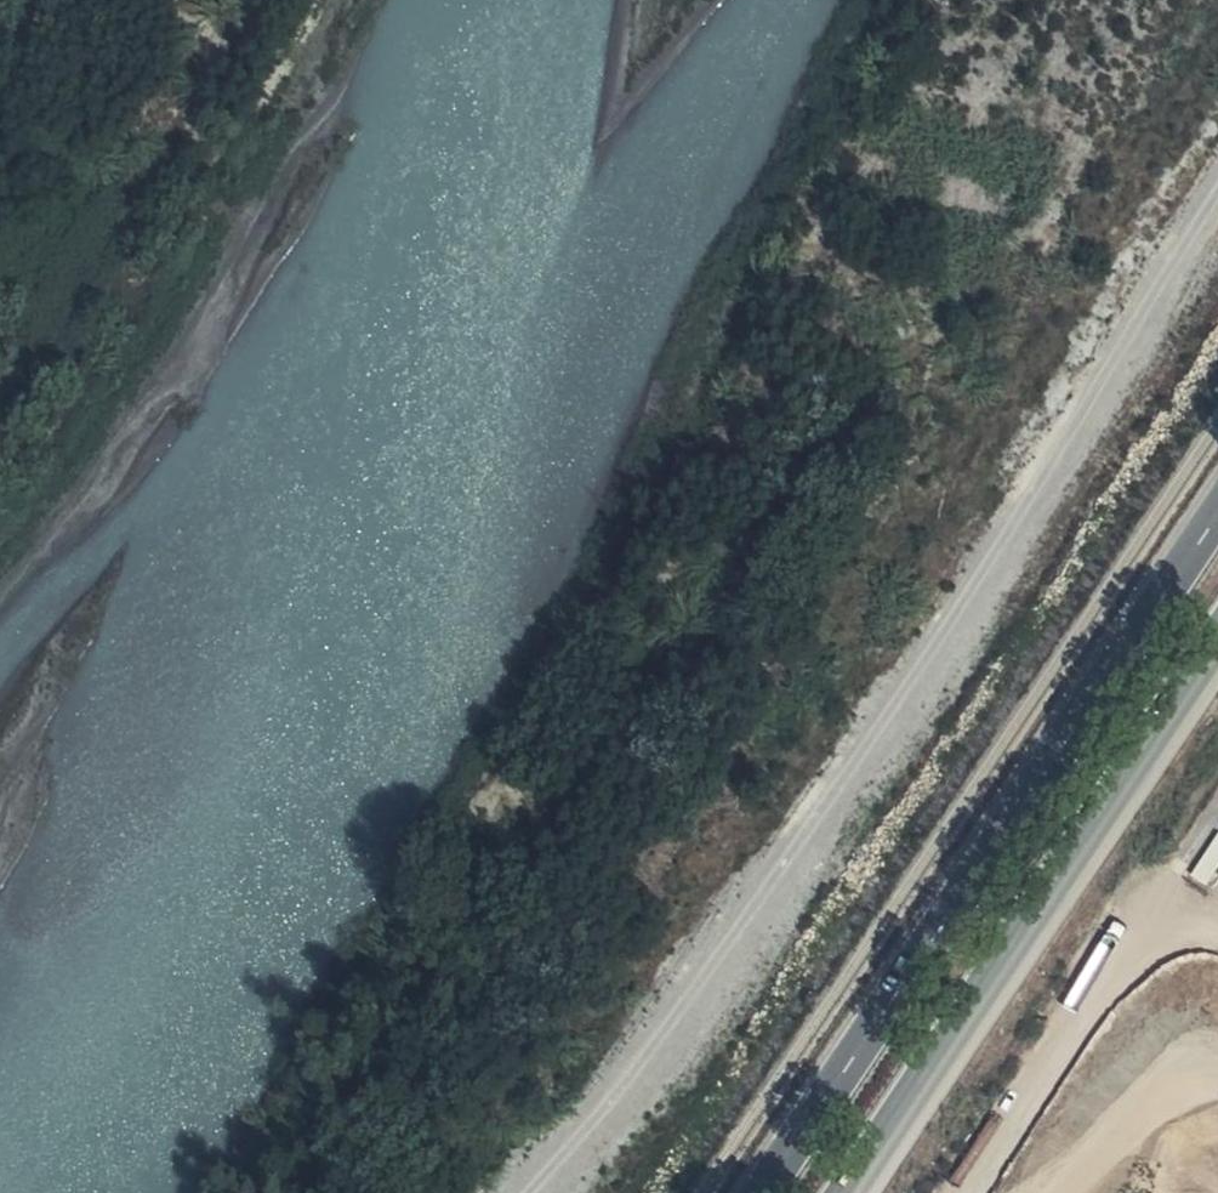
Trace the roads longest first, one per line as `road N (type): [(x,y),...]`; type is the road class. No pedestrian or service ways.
road 1 (track): [(1217,194),(811,788),(503,1192)]
road 2 (primary): [(1217,512),(761,1192)]
road 3 (primary): [(844,1192),(1217,637)]

